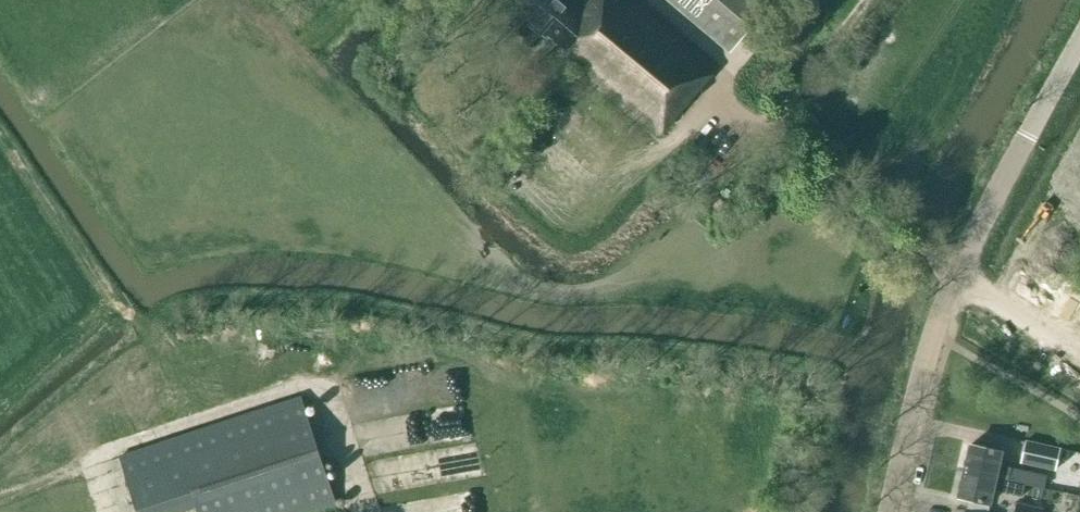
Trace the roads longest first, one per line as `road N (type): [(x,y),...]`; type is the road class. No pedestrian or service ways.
road 1 (tertiary): [(887,511),(960,267),(1079,43)]
road 2 (track): [(764,129),(869,0)]

